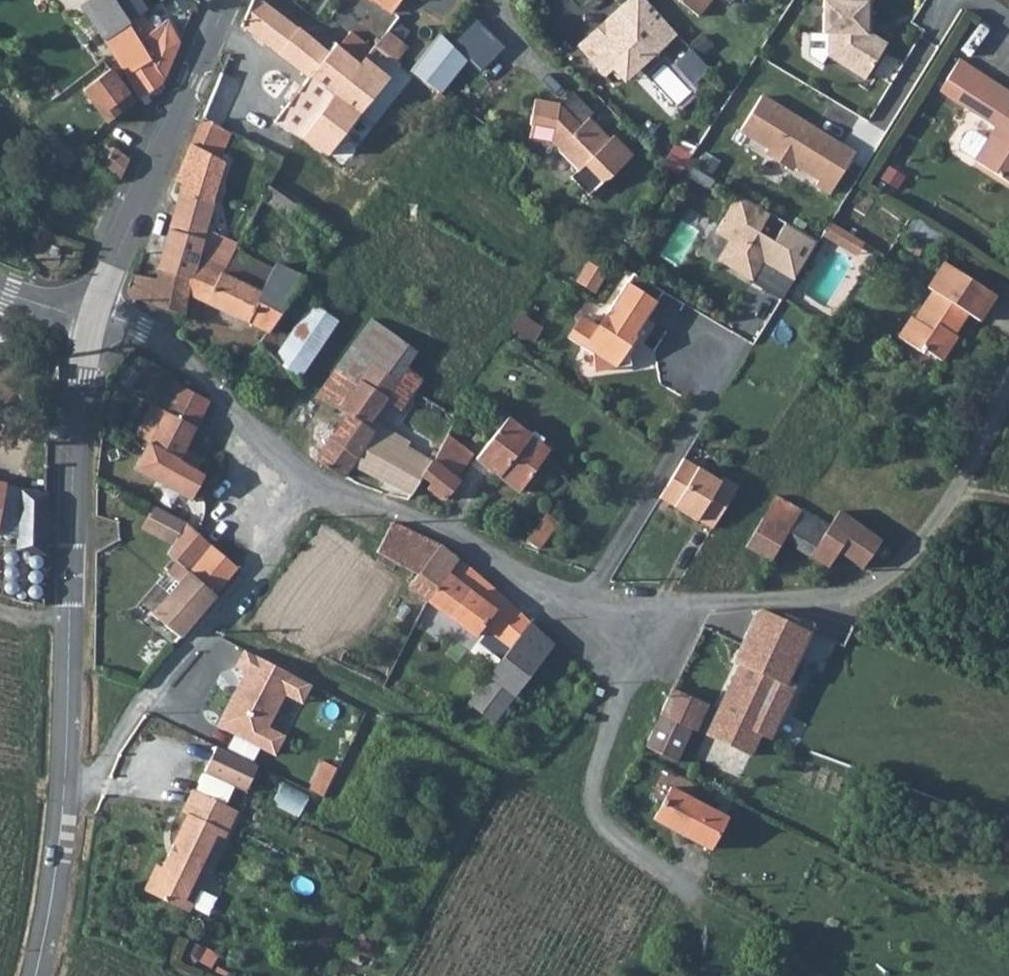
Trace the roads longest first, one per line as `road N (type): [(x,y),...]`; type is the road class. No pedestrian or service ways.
road 1 (tertiary): [(96,321),(81,424),(64,790),(36,975)]
road 2 (residential): [(96,321),(170,350),(310,489),(411,514),(547,591),(625,609)]
road 3 (residential): [(625,609),(815,596),(881,578),(930,528),(1008,380)]
road 4 (tertiary): [(223,0),(96,321)]
road 5 (residential): [(625,609),(616,702),(589,820),(670,874)]
road 6 (track): [(692,907),(737,919),(825,975)]

